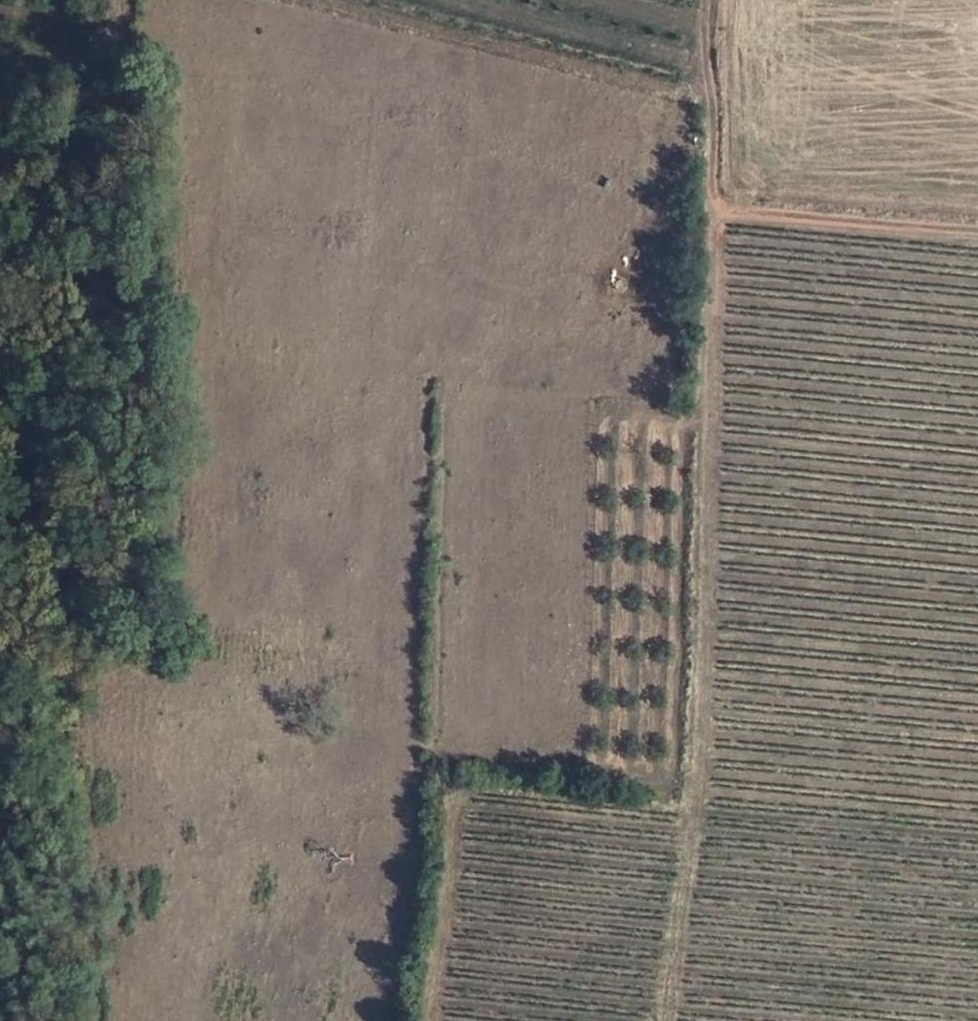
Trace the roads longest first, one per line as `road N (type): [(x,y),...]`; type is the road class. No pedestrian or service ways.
road 1 (track): [(977,234),(728,212),(714,203),(706,0)]

